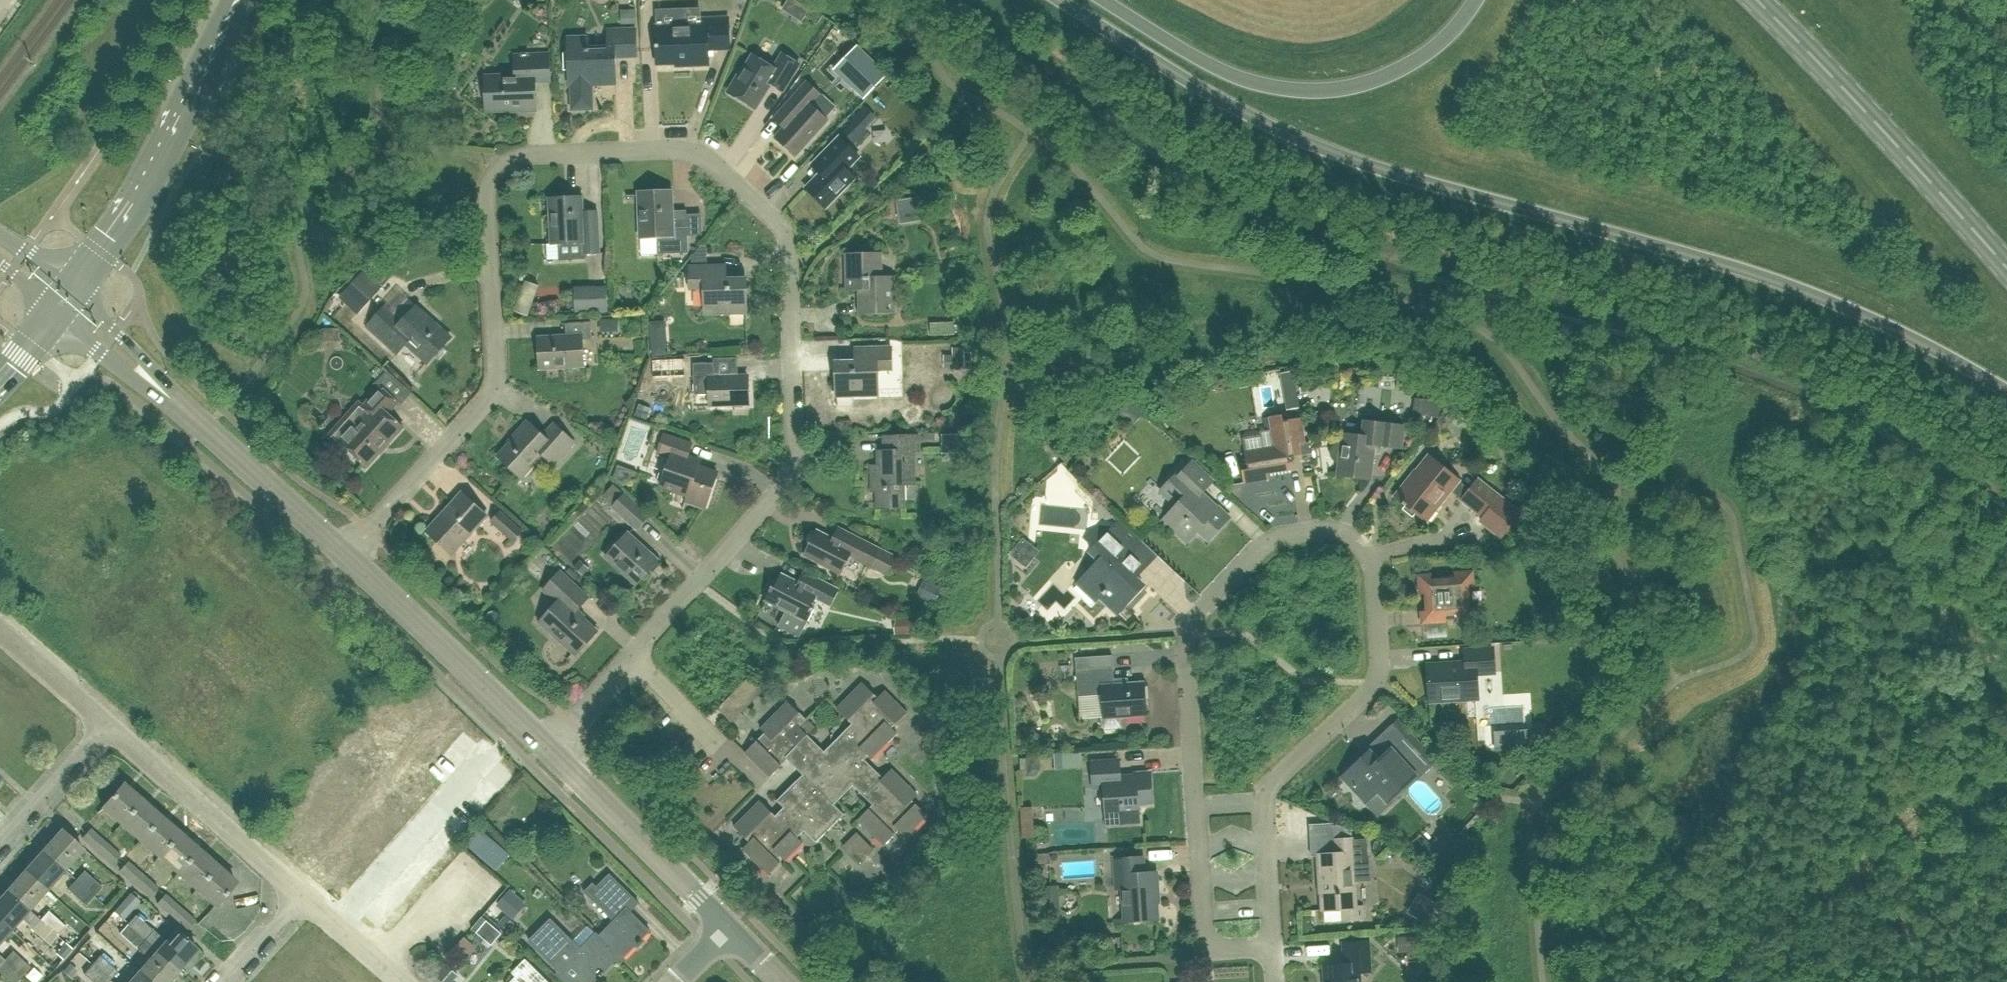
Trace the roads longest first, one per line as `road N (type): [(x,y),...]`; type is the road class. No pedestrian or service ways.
road 1 (residential): [(549,748),(795,463),(788,241),(703,155),(492,159),(490,393),(345,558)]
road 2 (primary): [(1059,0),(1213,97),(1331,154),(1773,280),(1847,307),(2006,389)]
road 3 (residential): [(1276,954),(1267,809),(1274,788),(1375,687),(1376,590),(1356,546),(1326,529),(1291,530),(1264,544),(1198,612),(1188,640),(1207,957)]
road 4 (primary): [(1474,0),(1410,62),(1307,90),(1216,69),(1104,0)]
road 5 (primary): [(2006,273),(1752,0)]
road 6 (tertiary): [(73,290),(170,140),(238,0)]
road 7 (tertiary): [(549,748),(345,558)]
road 8 (tertiary): [(345,558),(145,375)]
road 9 (residential): [(305,891),(108,724)]
road 10 (tertiary): [(730,932),(549,748)]
road 11 (residential): [(0,847),(108,724)]
road 12 (residential): [(108,724),(0,629)]
road 13 (residential): [(408,981),(305,891)]
road 14 (residential): [(223,981),(305,891)]

